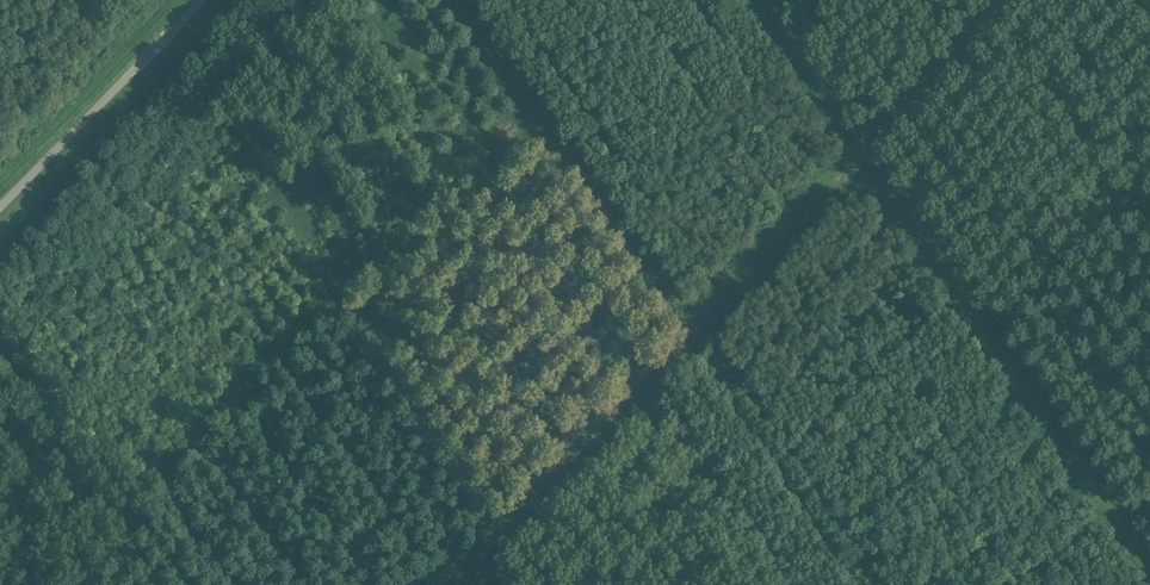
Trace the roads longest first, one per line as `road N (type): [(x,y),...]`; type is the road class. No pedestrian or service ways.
road 1 (track): [(1017,0),(449,584)]
road 2 (track): [(1149,566),(757,0)]
road 3 (unclassified): [(0,208),(204,0)]

